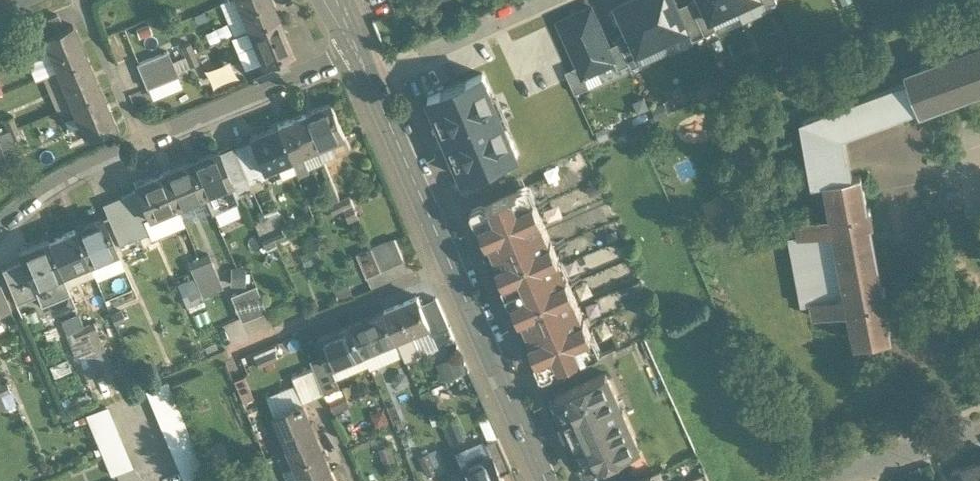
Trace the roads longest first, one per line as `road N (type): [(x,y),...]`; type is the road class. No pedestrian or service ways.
road 1 (tertiary): [(545,480),(370,88)]
road 2 (residential): [(352,50),(92,162),(0,226)]
road 3 (residential): [(370,88),(555,0)]

